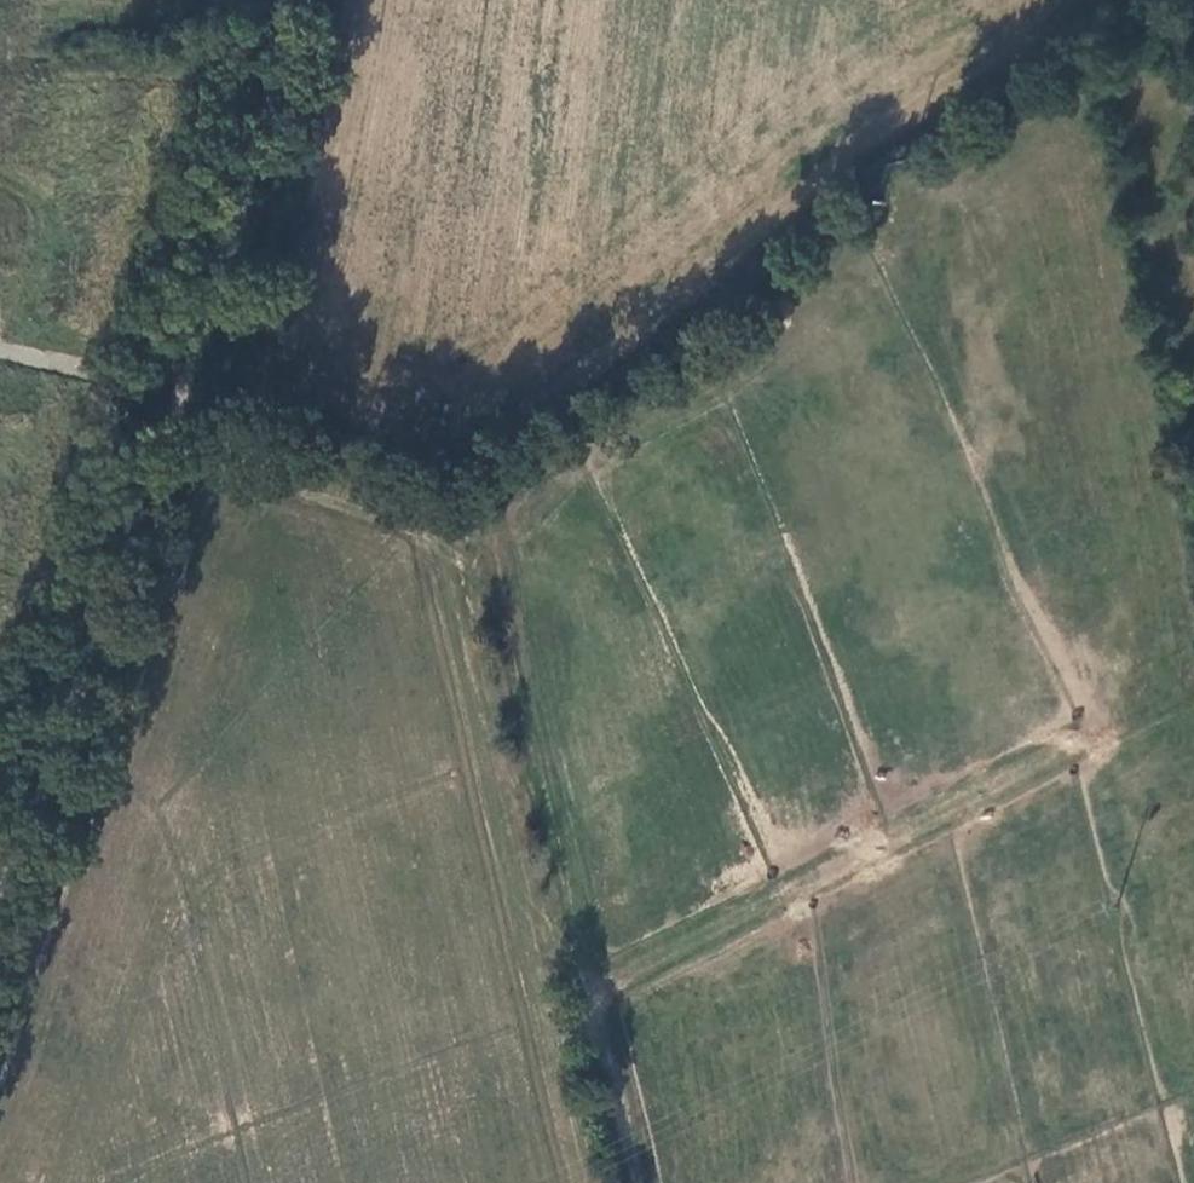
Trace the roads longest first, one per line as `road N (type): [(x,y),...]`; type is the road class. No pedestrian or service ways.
road 1 (unclassified): [(0,867),(262,168),(268,0)]

